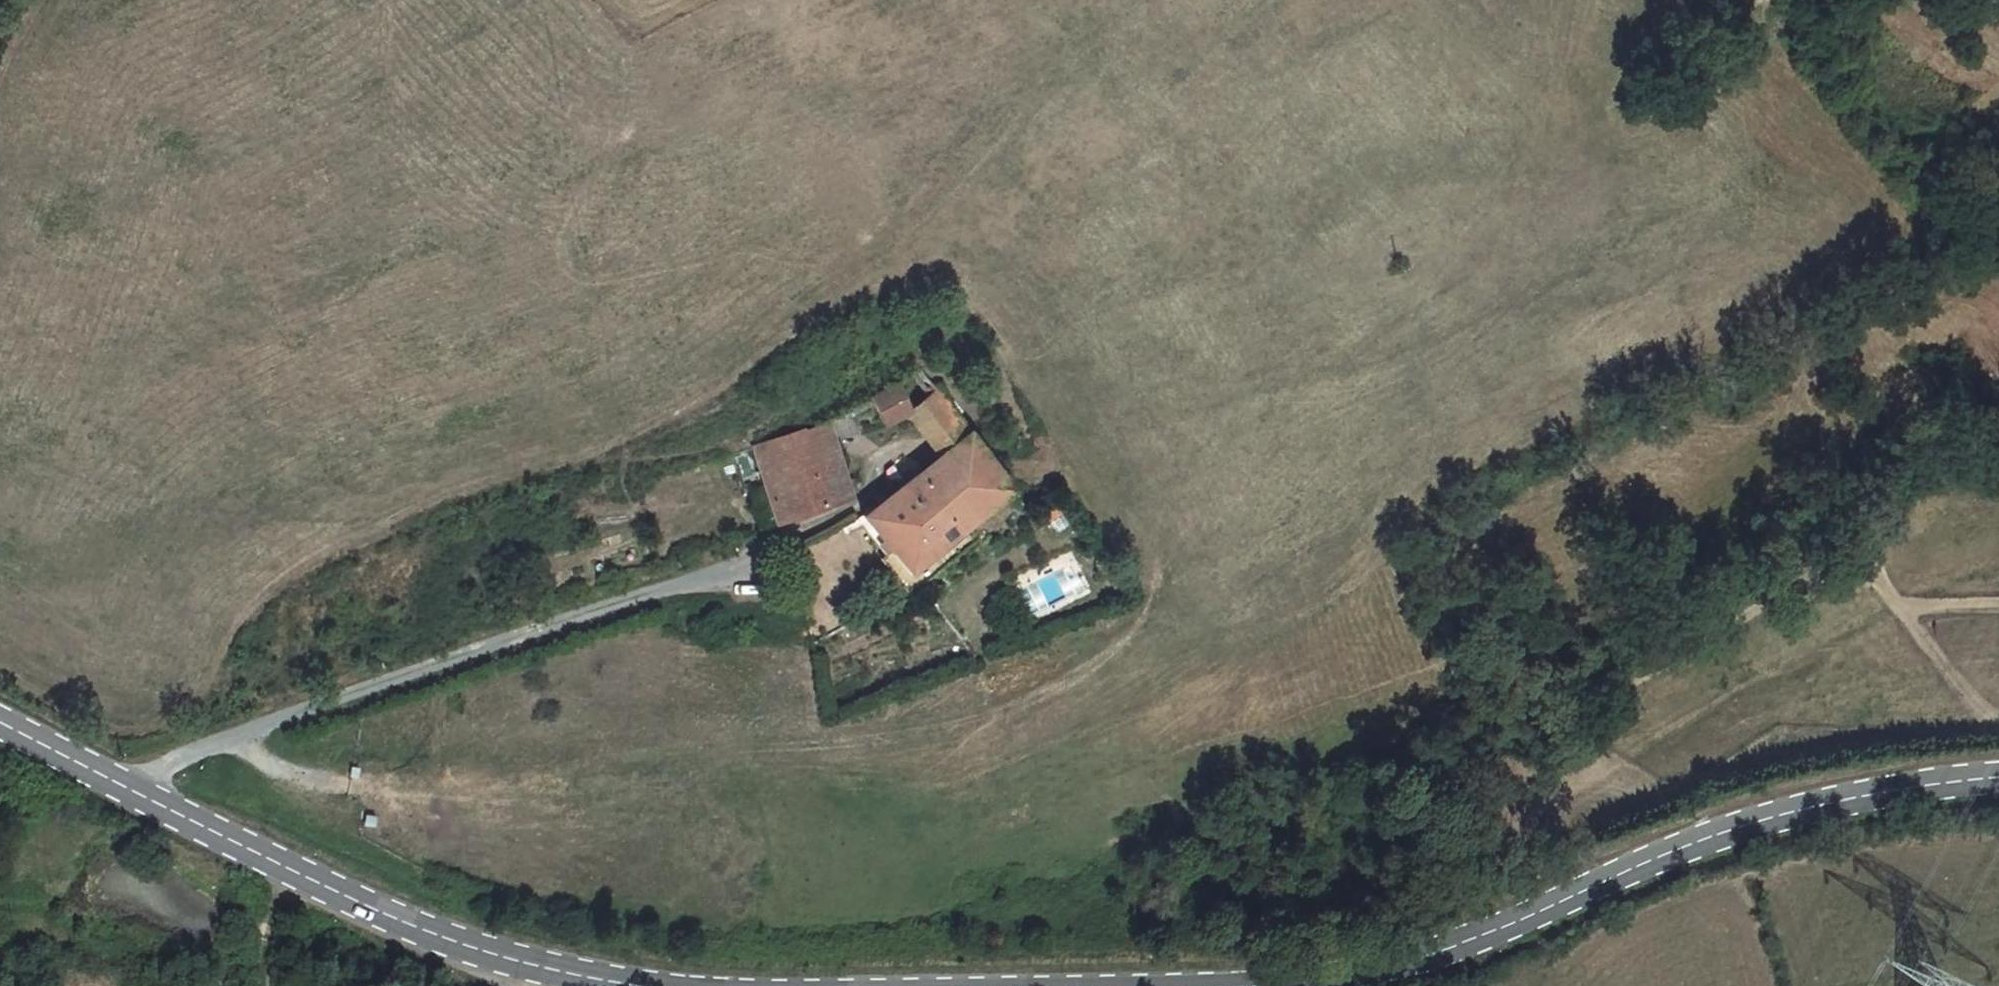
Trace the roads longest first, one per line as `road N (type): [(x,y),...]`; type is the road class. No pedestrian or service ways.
road 1 (secondary): [(1998,779),(1832,800),(1729,829),(1424,956),(1339,980),(1270,985)]
road 2 (secondary): [(620,985),(470,952),(292,874),(0,724)]

